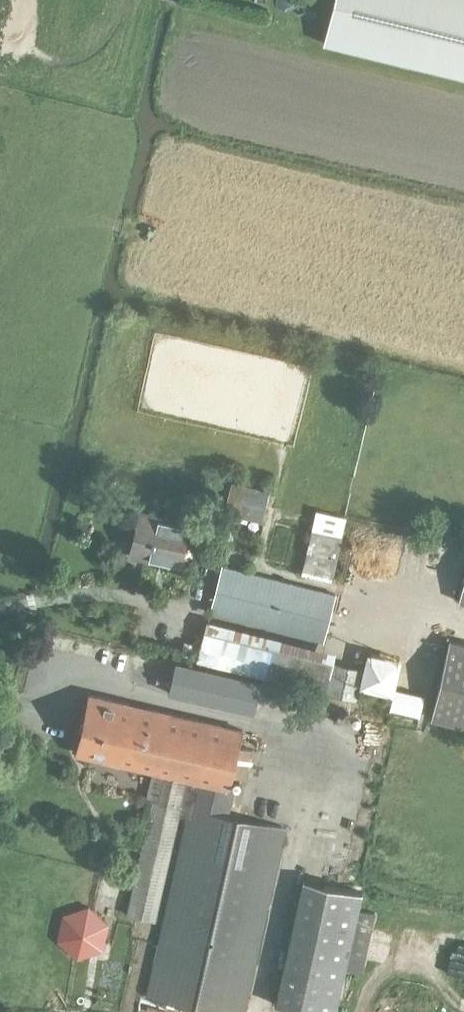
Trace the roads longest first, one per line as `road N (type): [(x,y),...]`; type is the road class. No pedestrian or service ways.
road 1 (track): [(258,1011),(311,737),(60,669),(39,702),(0,696)]

